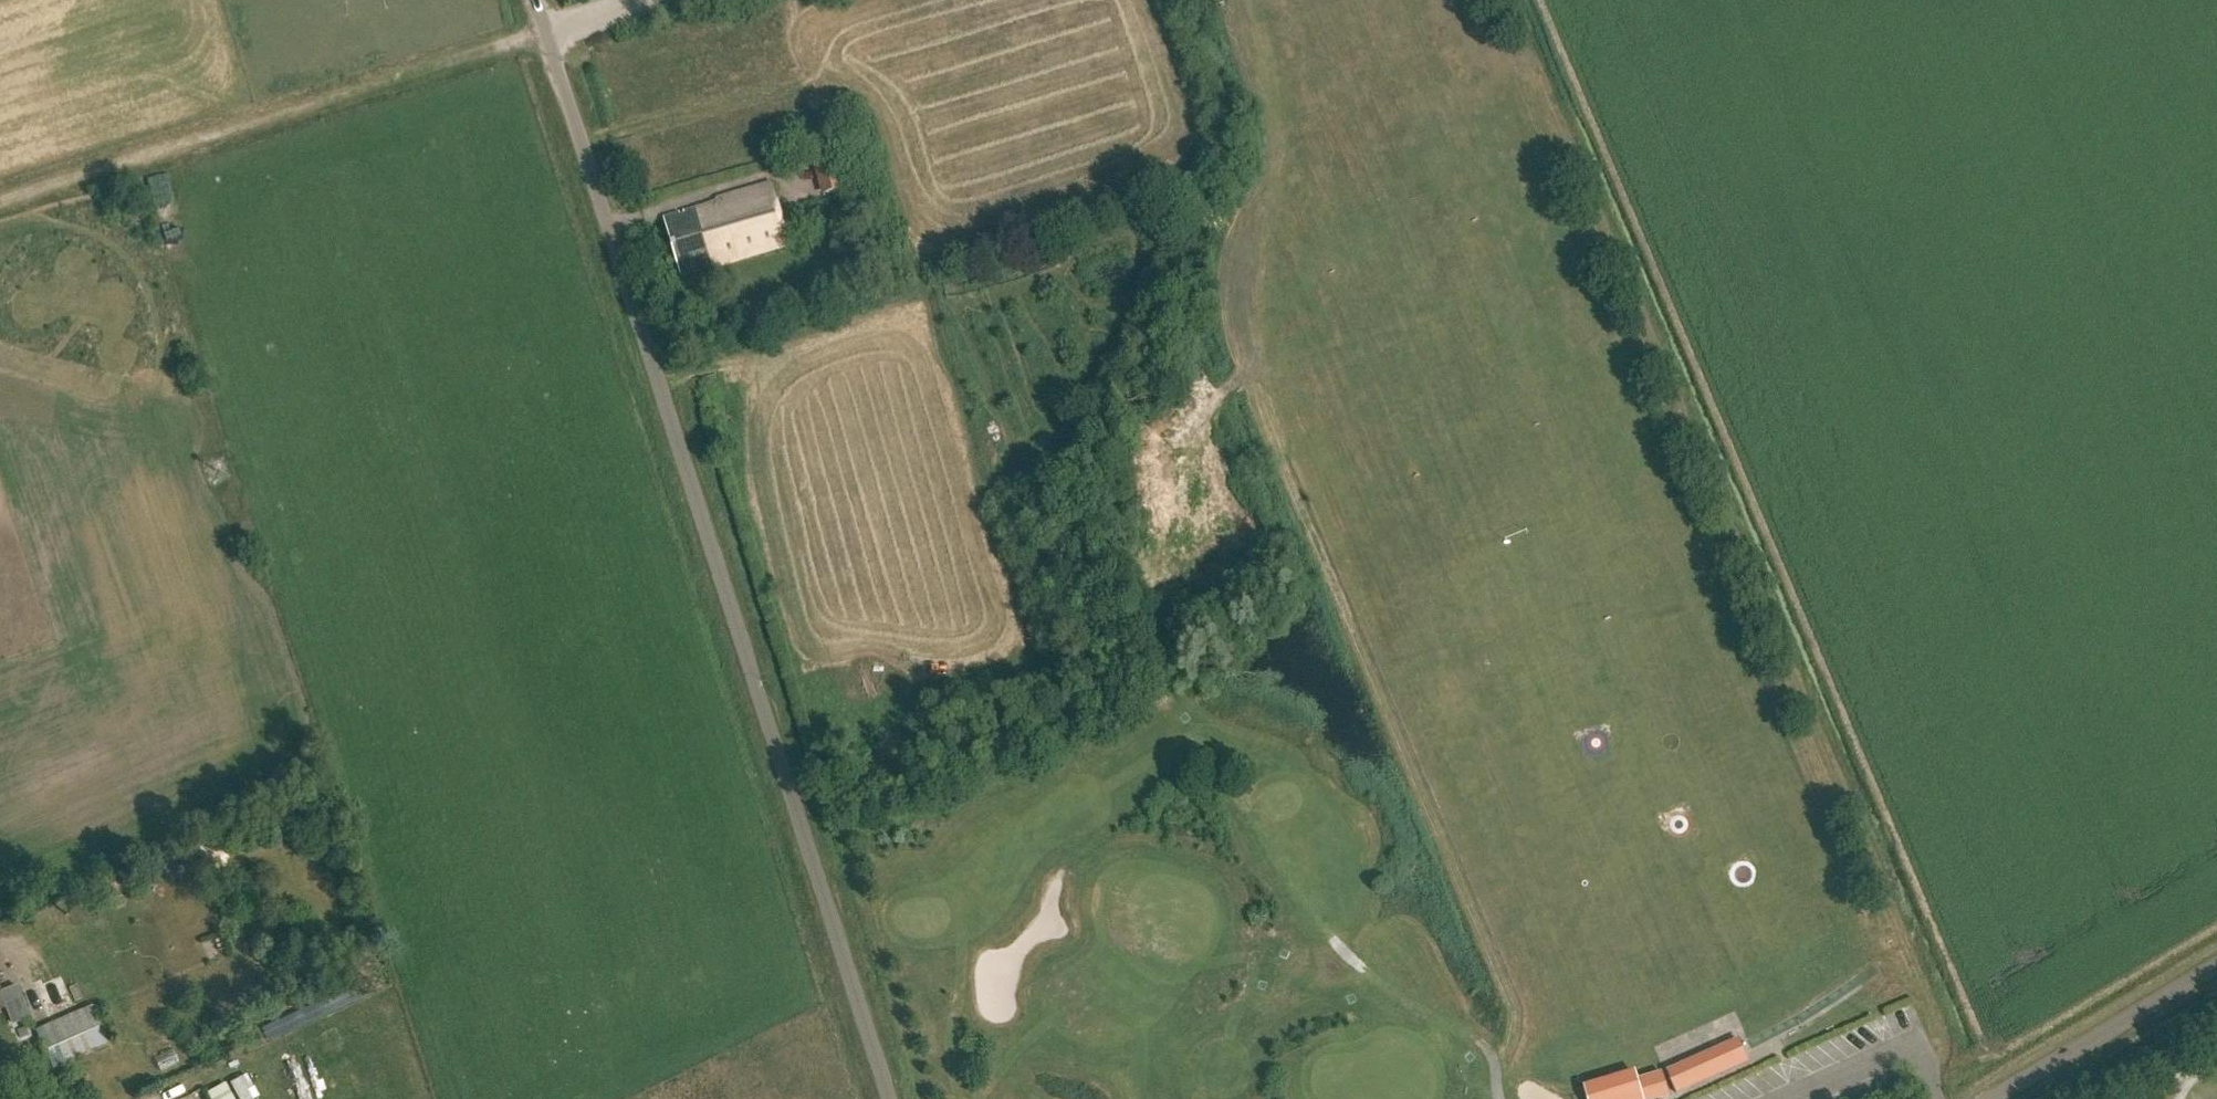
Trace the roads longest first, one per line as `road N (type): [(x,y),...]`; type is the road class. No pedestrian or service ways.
road 1 (unclassified): [(889,1098),(535,0)]
road 2 (track): [(545,31),(0,199)]
road 3 (unclassified): [(1990,1098),(2216,965)]

